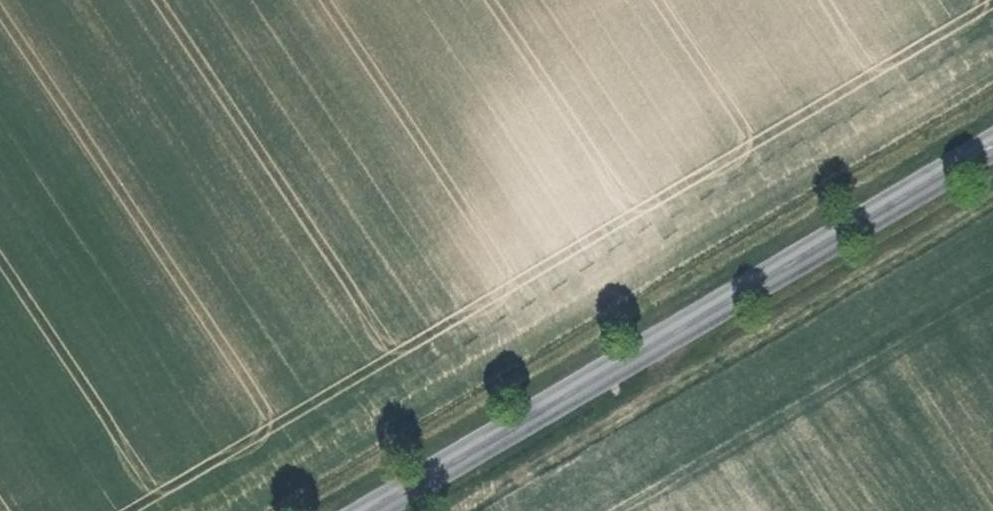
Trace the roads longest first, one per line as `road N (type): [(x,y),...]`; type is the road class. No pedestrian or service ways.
road 1 (track): [(992,91),(276,510)]
road 2 (secondary): [(370,510),(992,146)]

